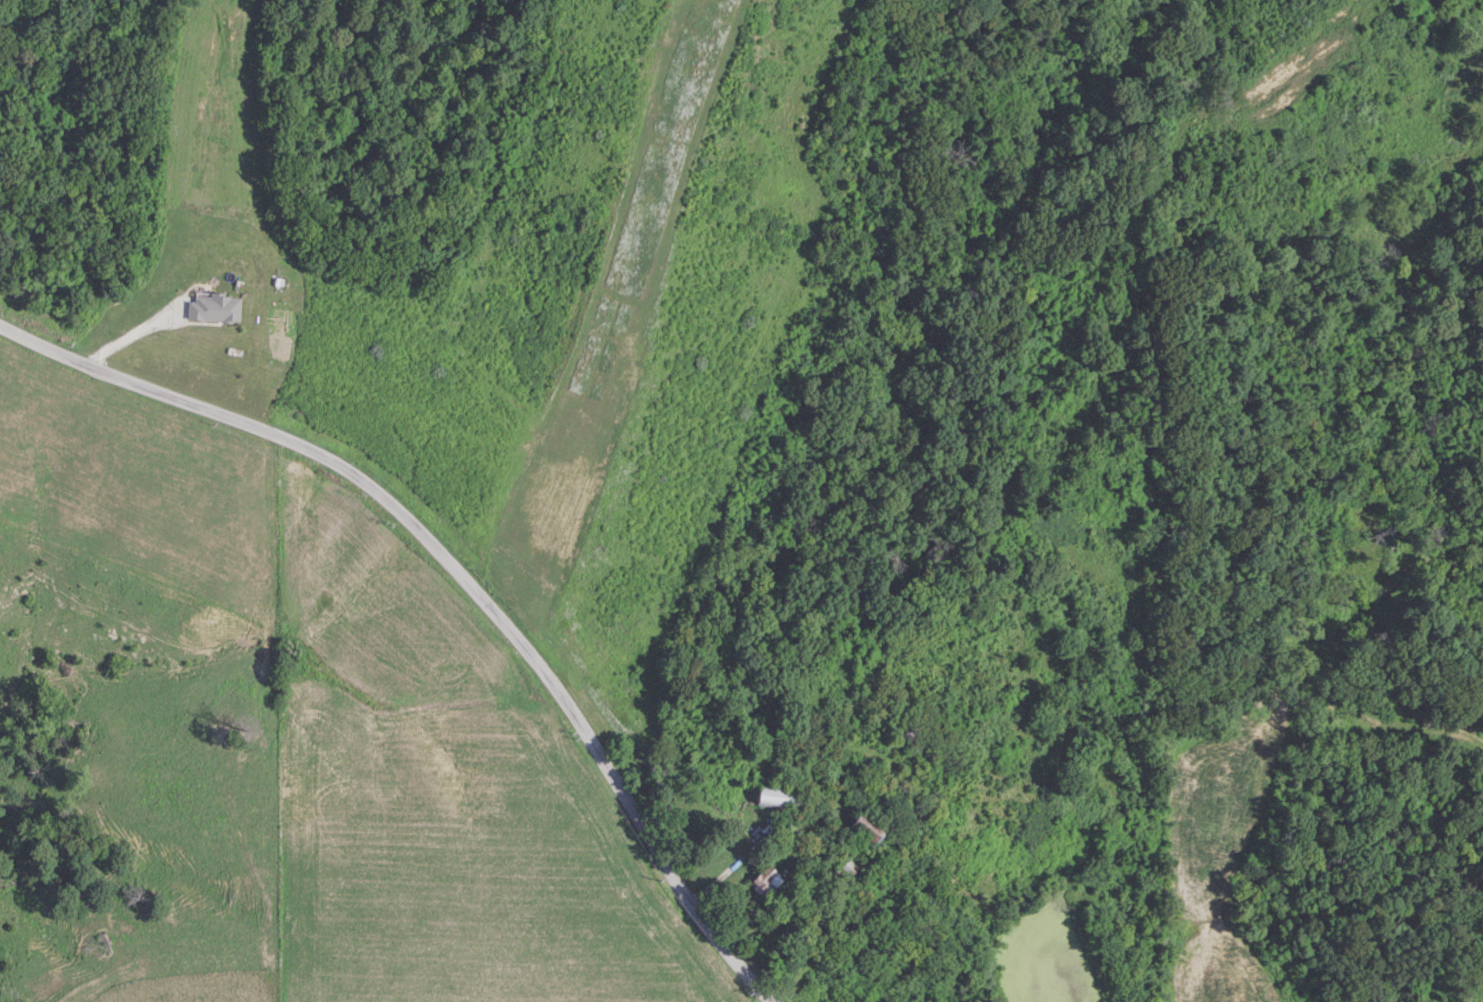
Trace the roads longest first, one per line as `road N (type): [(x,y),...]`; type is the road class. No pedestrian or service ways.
road 1 (tertiary): [(771,1001),(679,890),(544,674),(380,496),(296,445),(0,327)]

